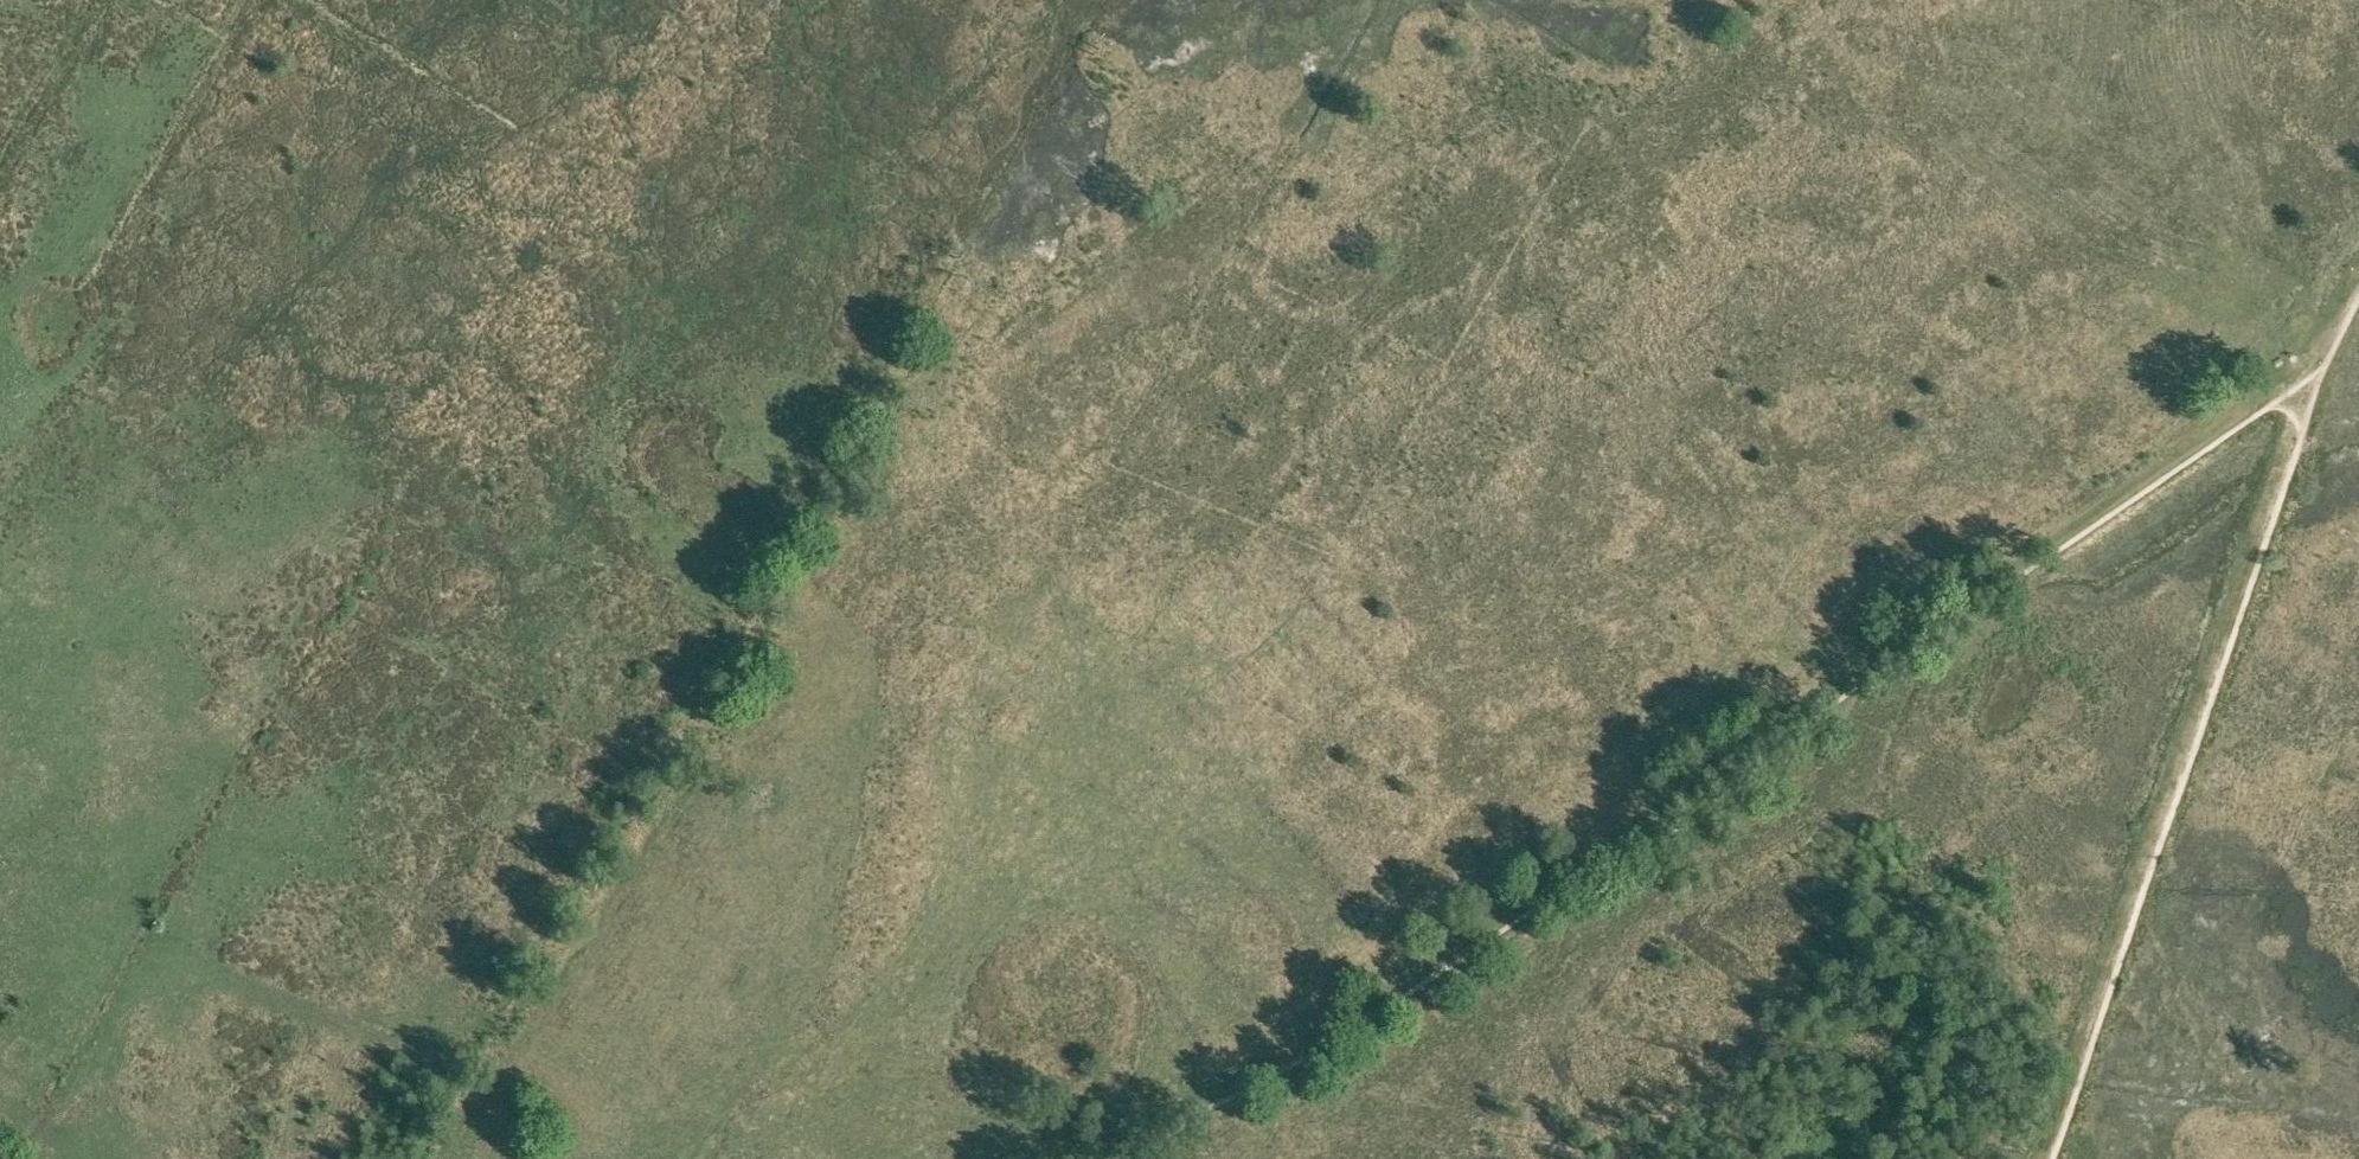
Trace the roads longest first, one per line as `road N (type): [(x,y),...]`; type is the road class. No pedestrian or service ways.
road 1 (track): [(2358,268),(2308,376),(2042,1158)]

